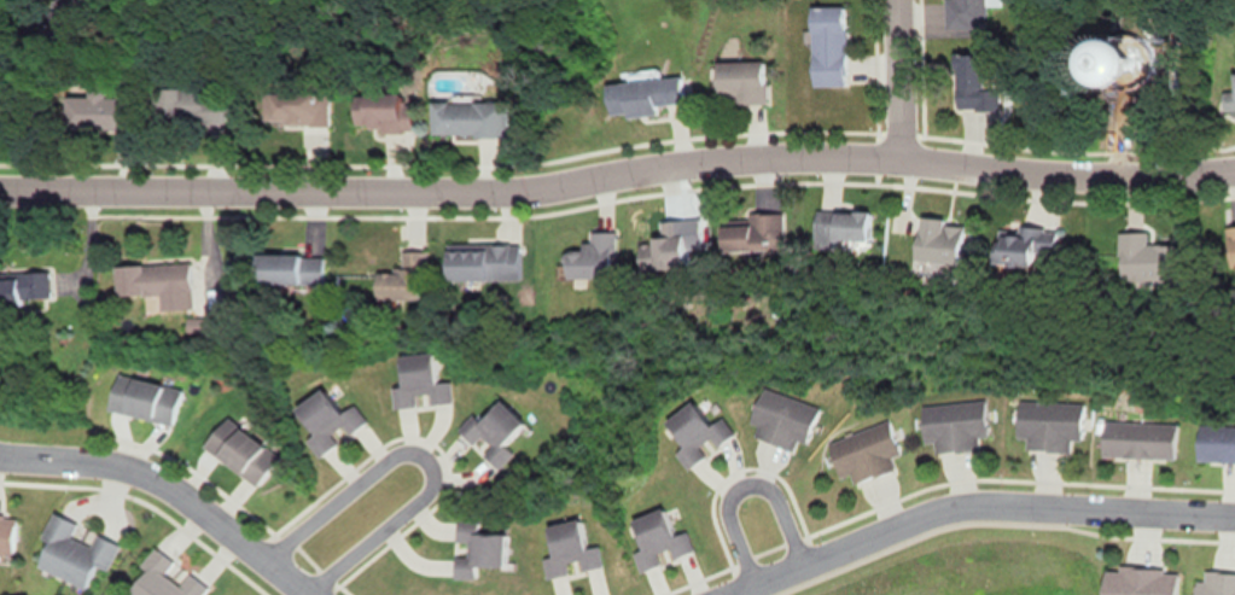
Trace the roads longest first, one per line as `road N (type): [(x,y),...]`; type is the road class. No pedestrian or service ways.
road 1 (residential): [(0,190),(495,192),(761,158),(902,161),(1077,177),(1234,170)]
road 2 (residential): [(730,594),(959,506),(1234,514)]
road 3 (residential): [(307,594),(420,498),(432,471),(421,453),(386,459),(264,560)]
road 4 (residential): [(0,455),(140,472),(308,594)]
road 5 (residential): [(803,565),(770,491),(741,486),(727,511),(755,585)]
road 6 (residential): [(898,0),(902,161)]

